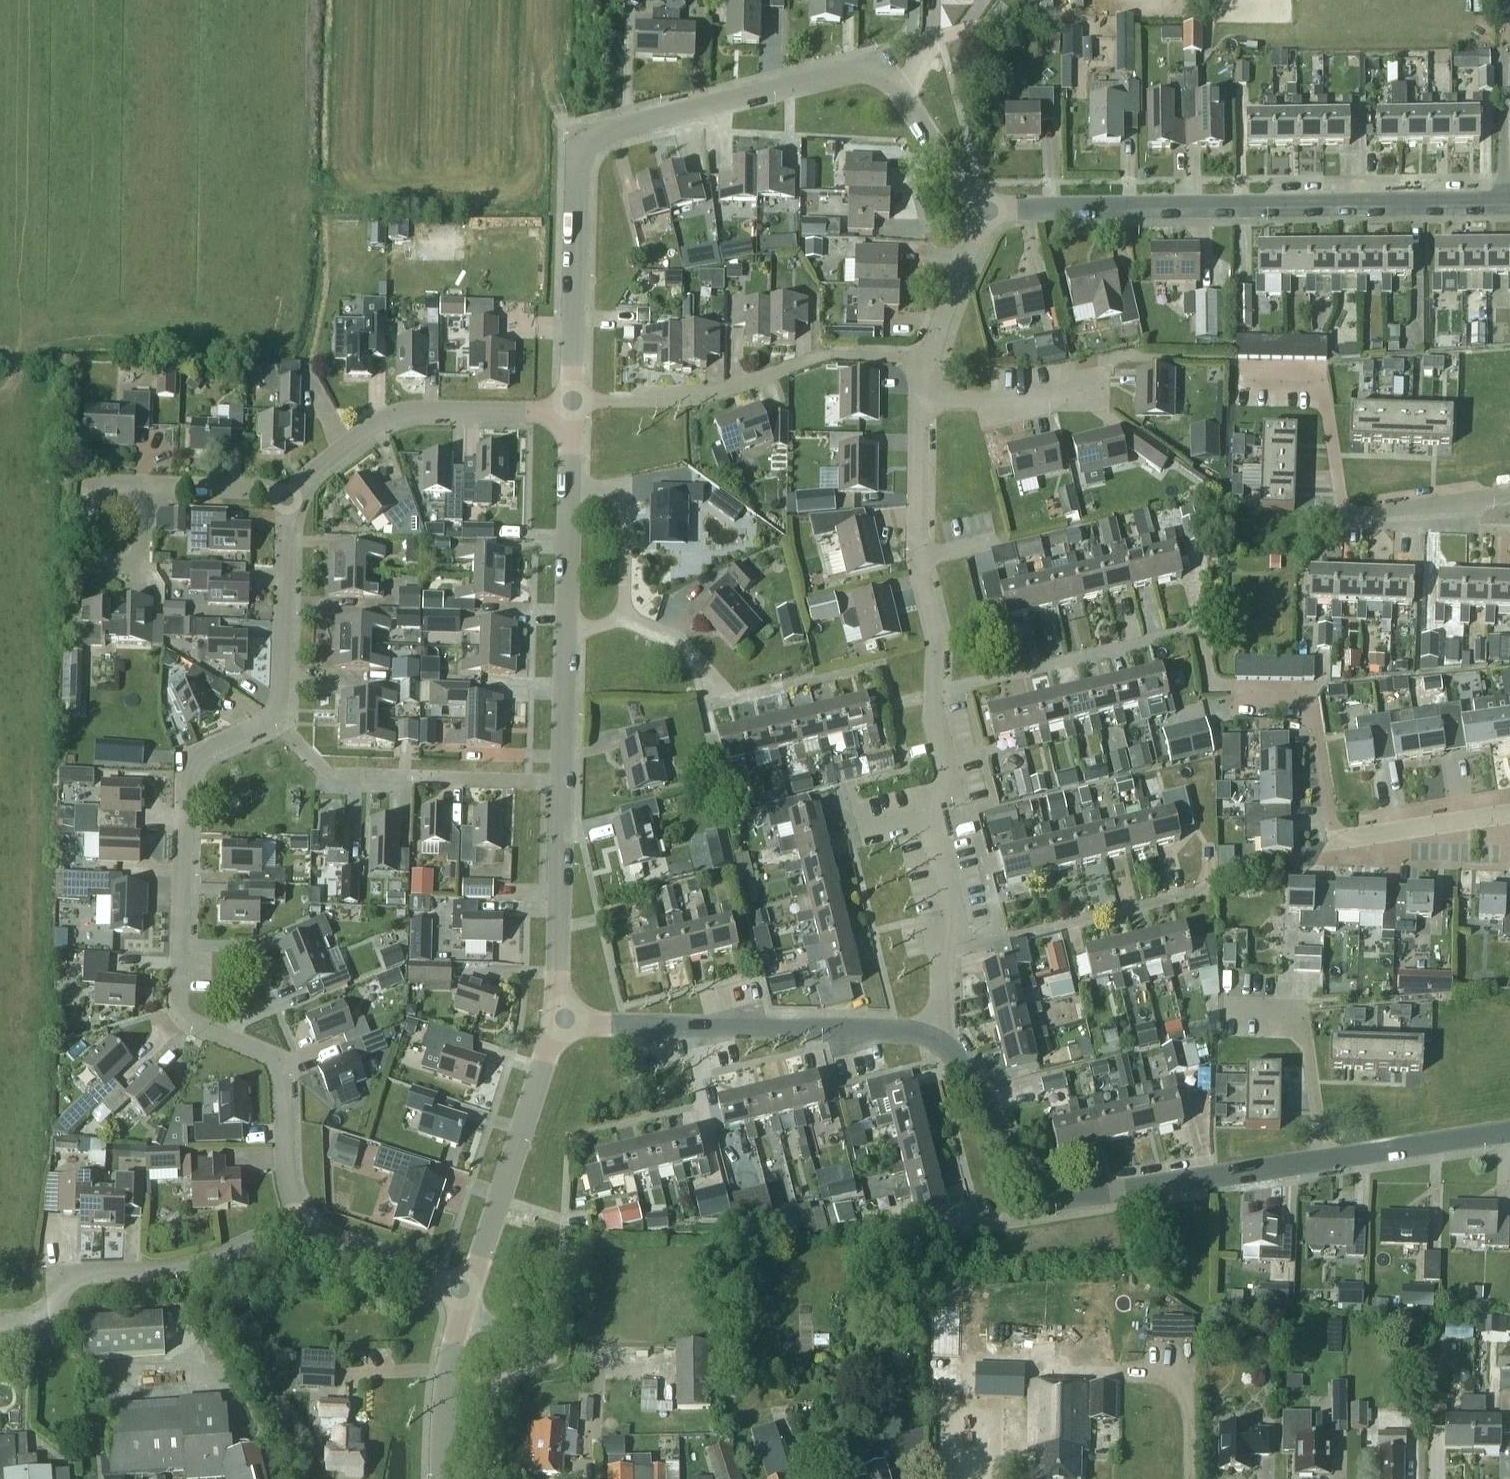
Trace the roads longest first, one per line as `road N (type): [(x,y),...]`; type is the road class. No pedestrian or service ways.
road 1 (residential): [(573,407),(575,240),(588,143),(879,65),(963,190),(989,208)]
road 2 (residential): [(1509,1134),(1055,1200),(935,1037)]
road 3 (residential): [(935,1037),(955,936),(932,818),(948,789),(930,695),(936,634),(918,554),(922,400)]
road 4 (residential): [(305,1225),(288,1198),(277,1065),(181,1016),(187,785),(197,762),(282,721)]
road 5 (residential): [(989,208),(1505,199)]
road 6 (residential): [(1509,815),(1334,840),(1313,696),(1238,691)]
road 7 (residential): [(1509,501),(1345,524),(1323,379),(1245,374)]
road 8 (residential): [(935,1037),(556,1015)]
road 9 (residential): [(559,782),(573,407)]
road 10 (residential): [(573,407),(677,400),(810,363),(923,360)]
road 11 (residential): [(290,495),(390,418),(573,407)]
road 12 (residential): [(559,782),(328,780),(295,753),(282,721)]
road 13 (residential): [(464,1292),(556,1015)]
road 14 (residential): [(50,1316),(58,1289),(305,1225)]
road 15 (residential): [(922,400),(988,405),(1100,382),(1104,362),(1138,352)]
road 16 (residential): [(556,1015),(559,782)]
road 17 (residential): [(282,721),(290,495)]
road 18 (residential): [(443,1478),(464,1292)]
road 19 (residential): [(464,1292),(305,1225)]
road 20 (residential): [(147,490),(95,490),(92,563),(139,563)]
road 21 (residential): [(923,360),(989,208)]
road 22 (residential): [(1505,199),(1507,47)]
road 23 (residential): [(147,490),(290,495)]

